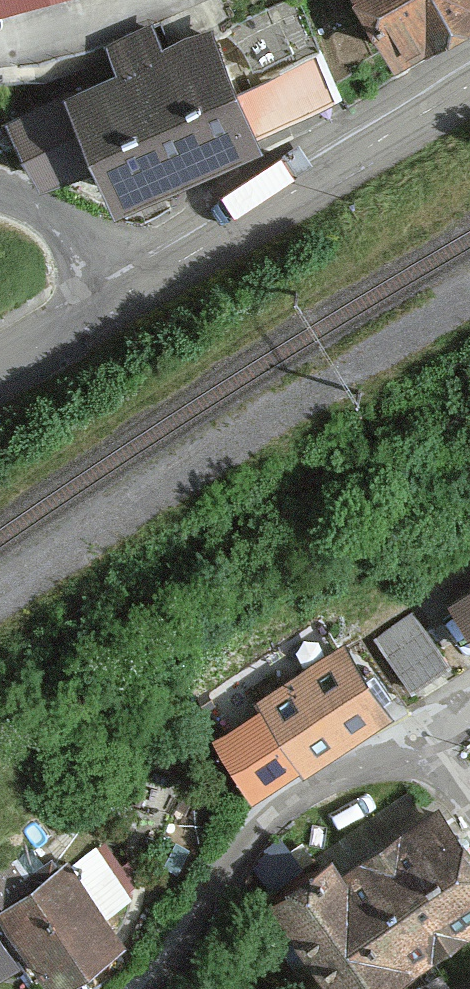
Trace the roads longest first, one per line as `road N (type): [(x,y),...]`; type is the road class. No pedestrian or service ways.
road 1 (residential): [(0,343),(66,301),(60,237),(0,197)]

